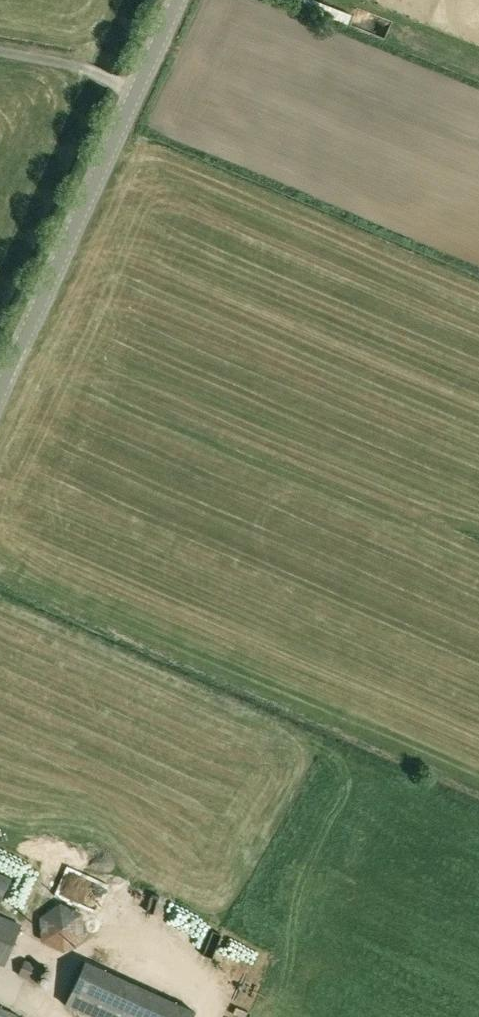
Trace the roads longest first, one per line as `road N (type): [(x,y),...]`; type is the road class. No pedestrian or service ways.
road 1 (tertiary): [(0,395),(139,90)]
road 2 (unclassified): [(139,90),(67,63),(0,51)]

